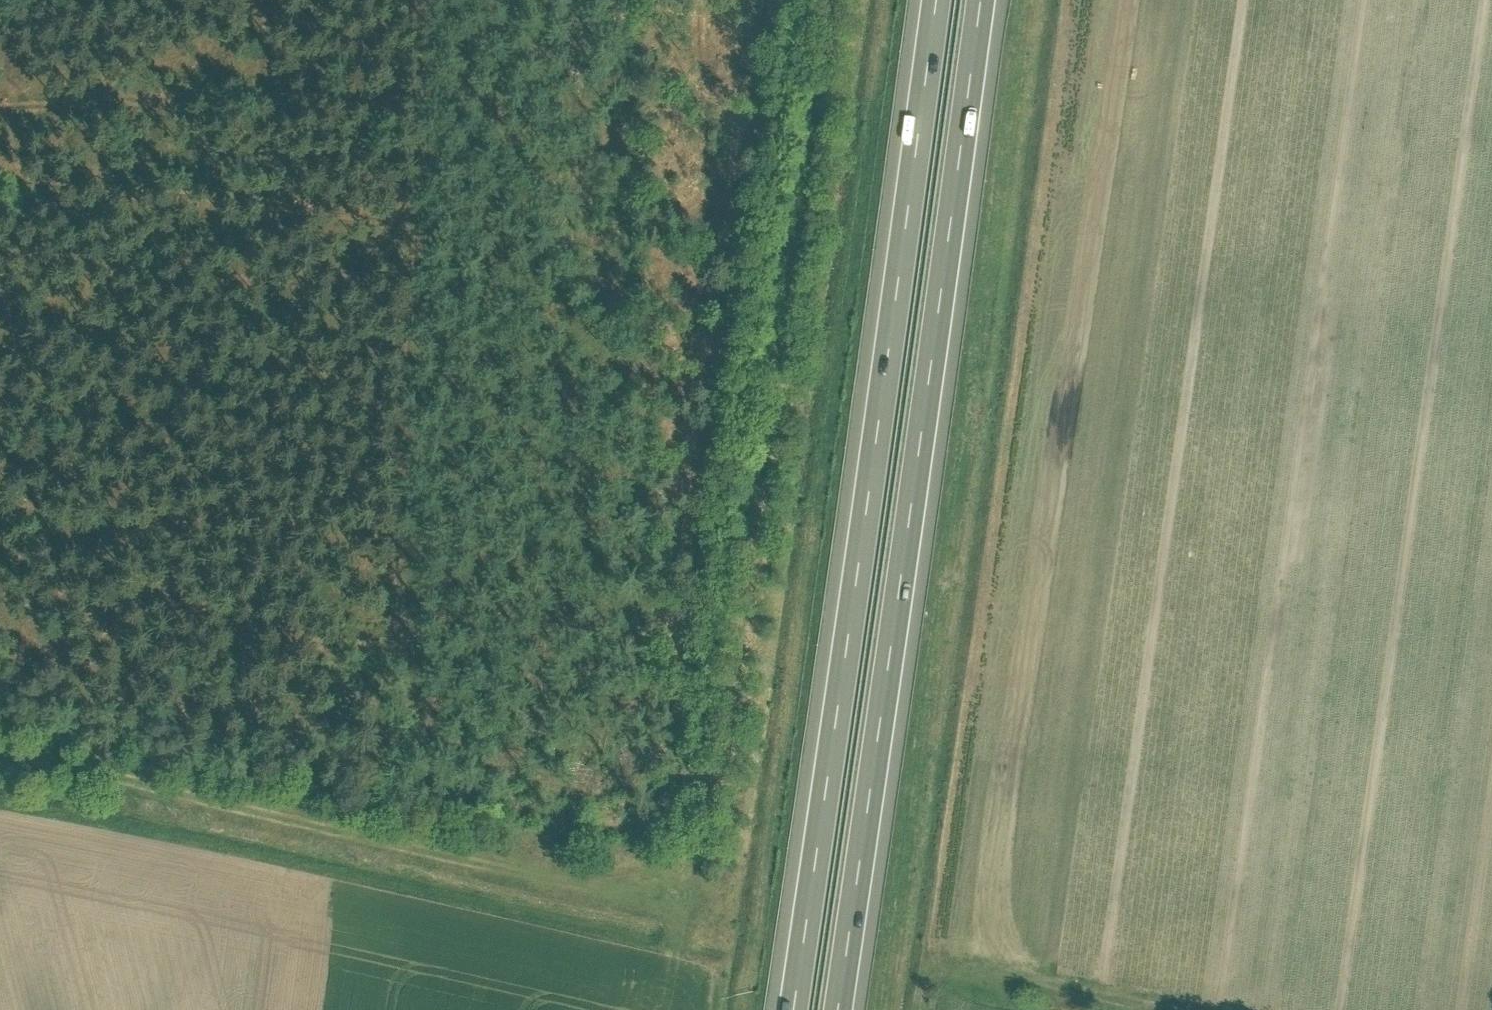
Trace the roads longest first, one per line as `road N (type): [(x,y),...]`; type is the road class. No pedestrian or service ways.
road 1 (motorway): [(838,1009),(981,0)]
road 2 (motorway): [(937,0),(795,1009)]

